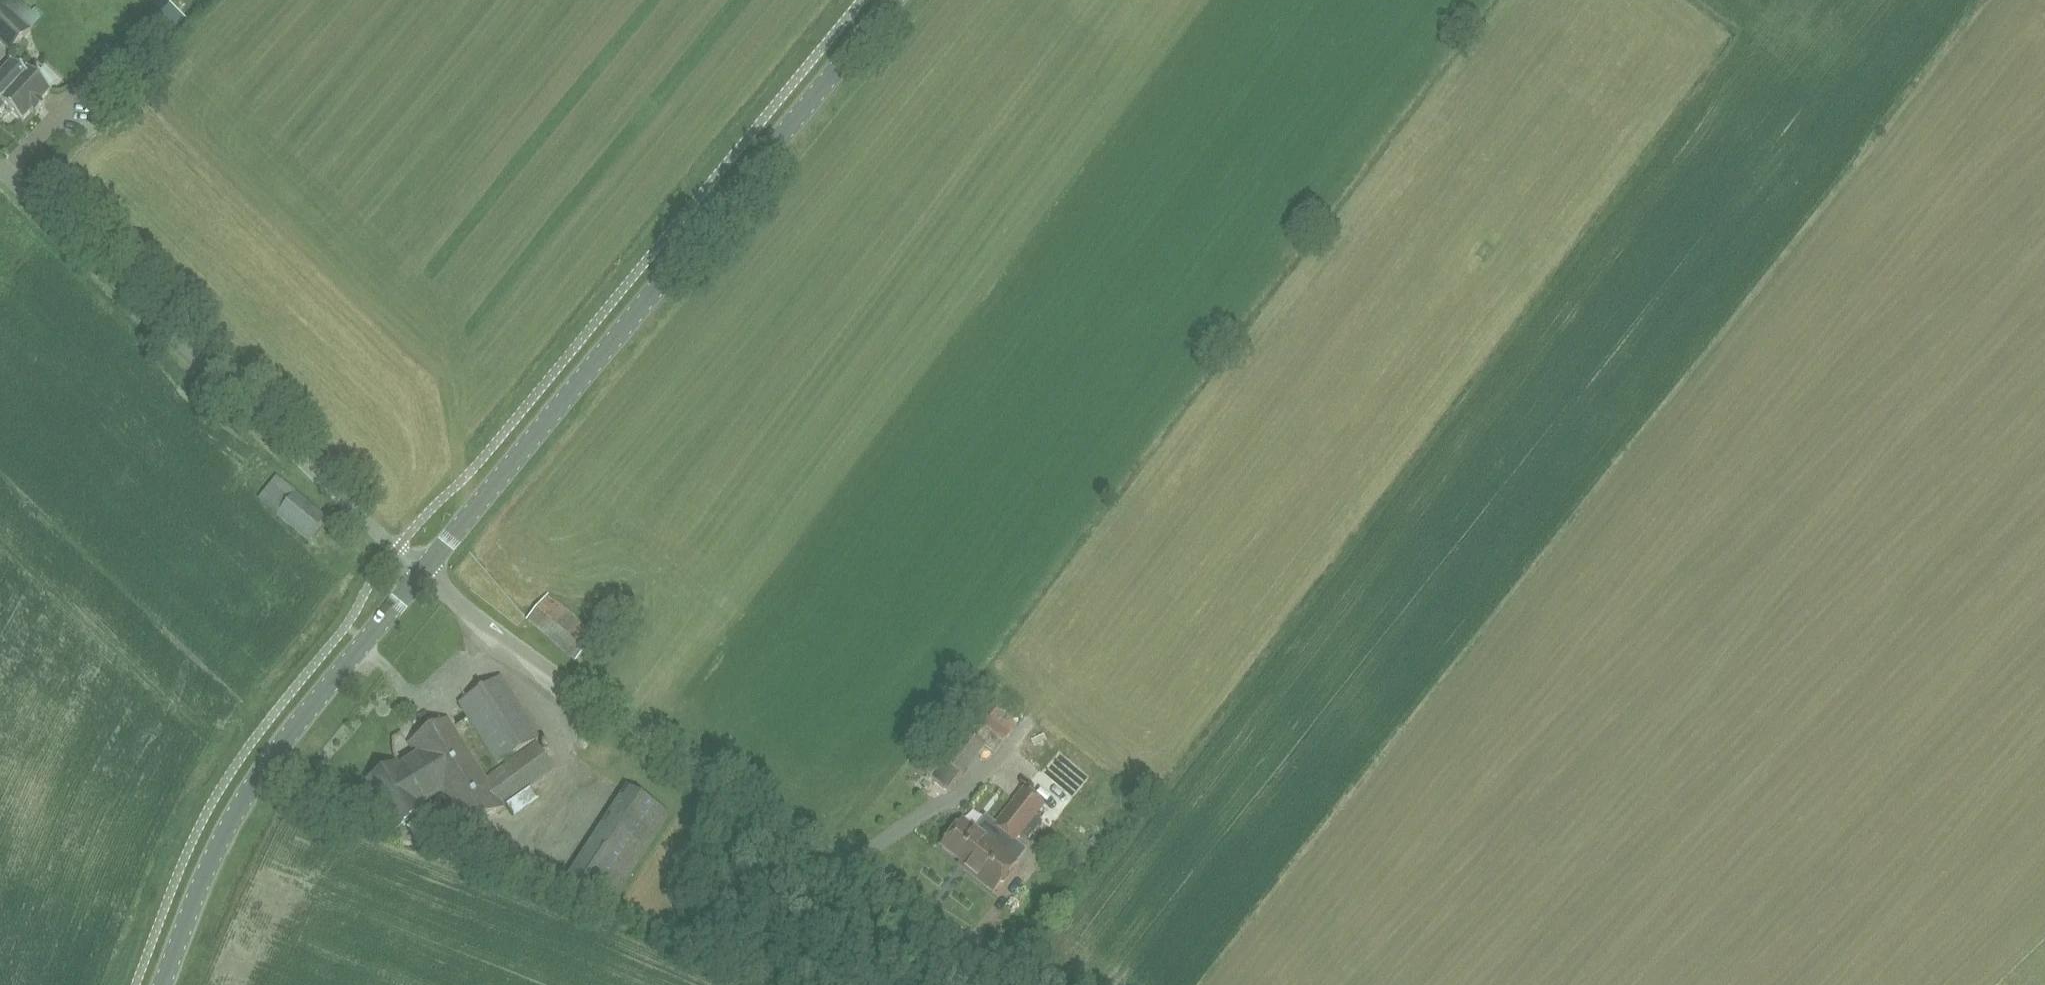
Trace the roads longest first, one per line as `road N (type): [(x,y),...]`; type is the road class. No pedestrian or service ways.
road 1 (secondary): [(418,576),(894,0)]
road 2 (unclassified): [(1013,984),(418,576)]
road 3 (unclassified): [(418,576),(0,170)]
road 4 (secondary): [(167,984),(221,839),(304,717),(418,576)]

